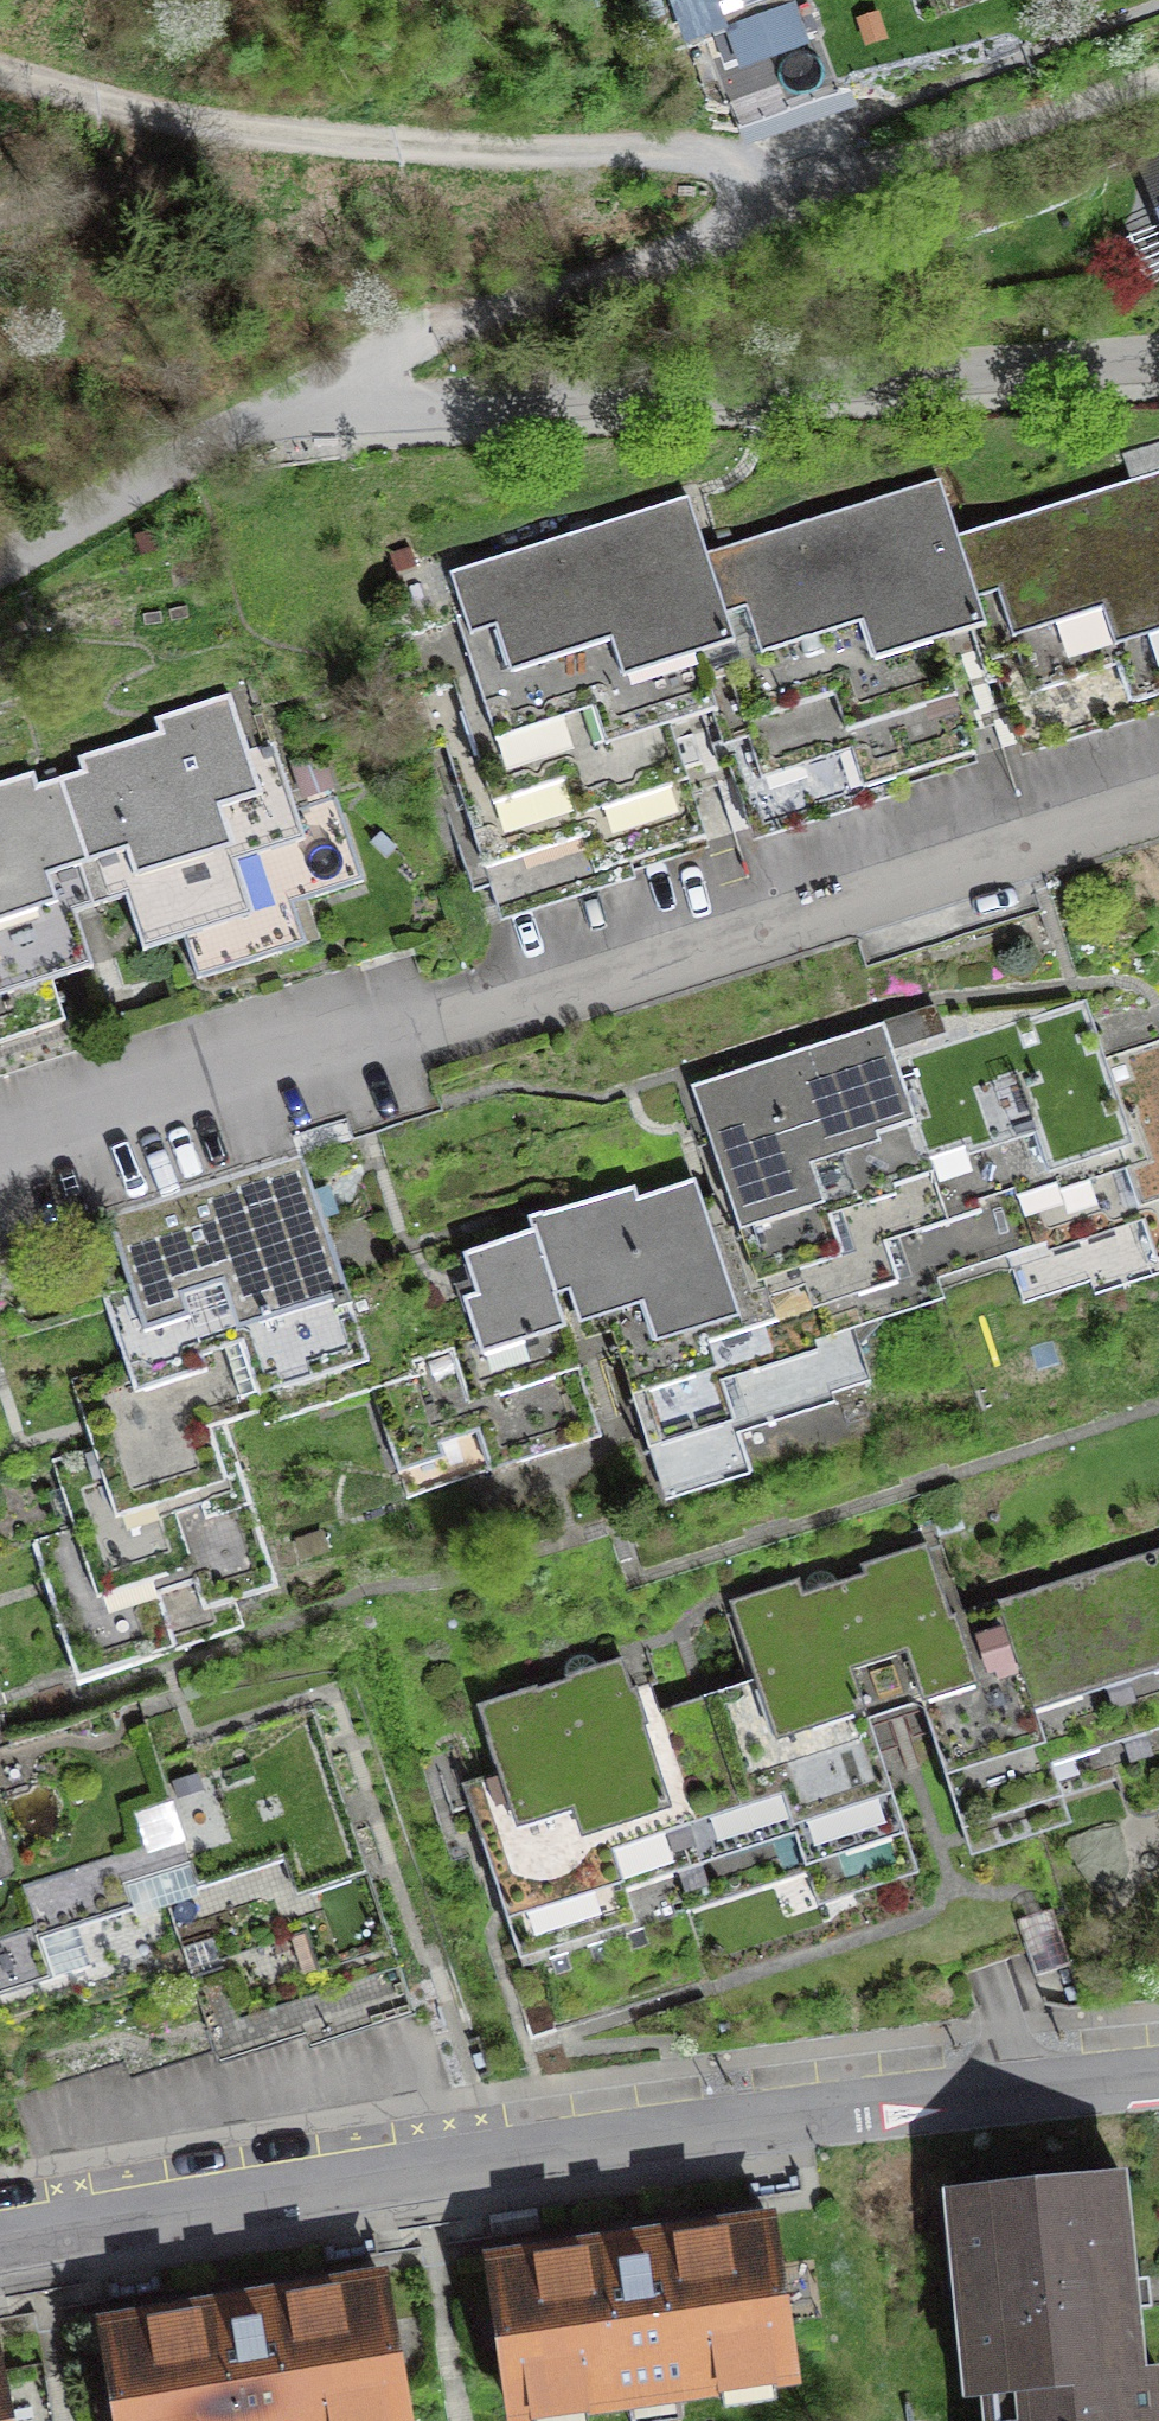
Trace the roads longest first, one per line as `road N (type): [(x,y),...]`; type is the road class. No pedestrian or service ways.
road 1 (residential): [(0,1177),(1158,821)]
road 2 (residential): [(0,563),(254,441),(1158,367)]
road 3 (residential): [(1158,2102),(539,2169),(0,2256)]
road 4 (track): [(736,201),(700,147),(557,149),(183,119),(0,69)]
road 5 (track): [(254,441),(736,201)]
road 6 (track): [(736,201),(1158,54)]

